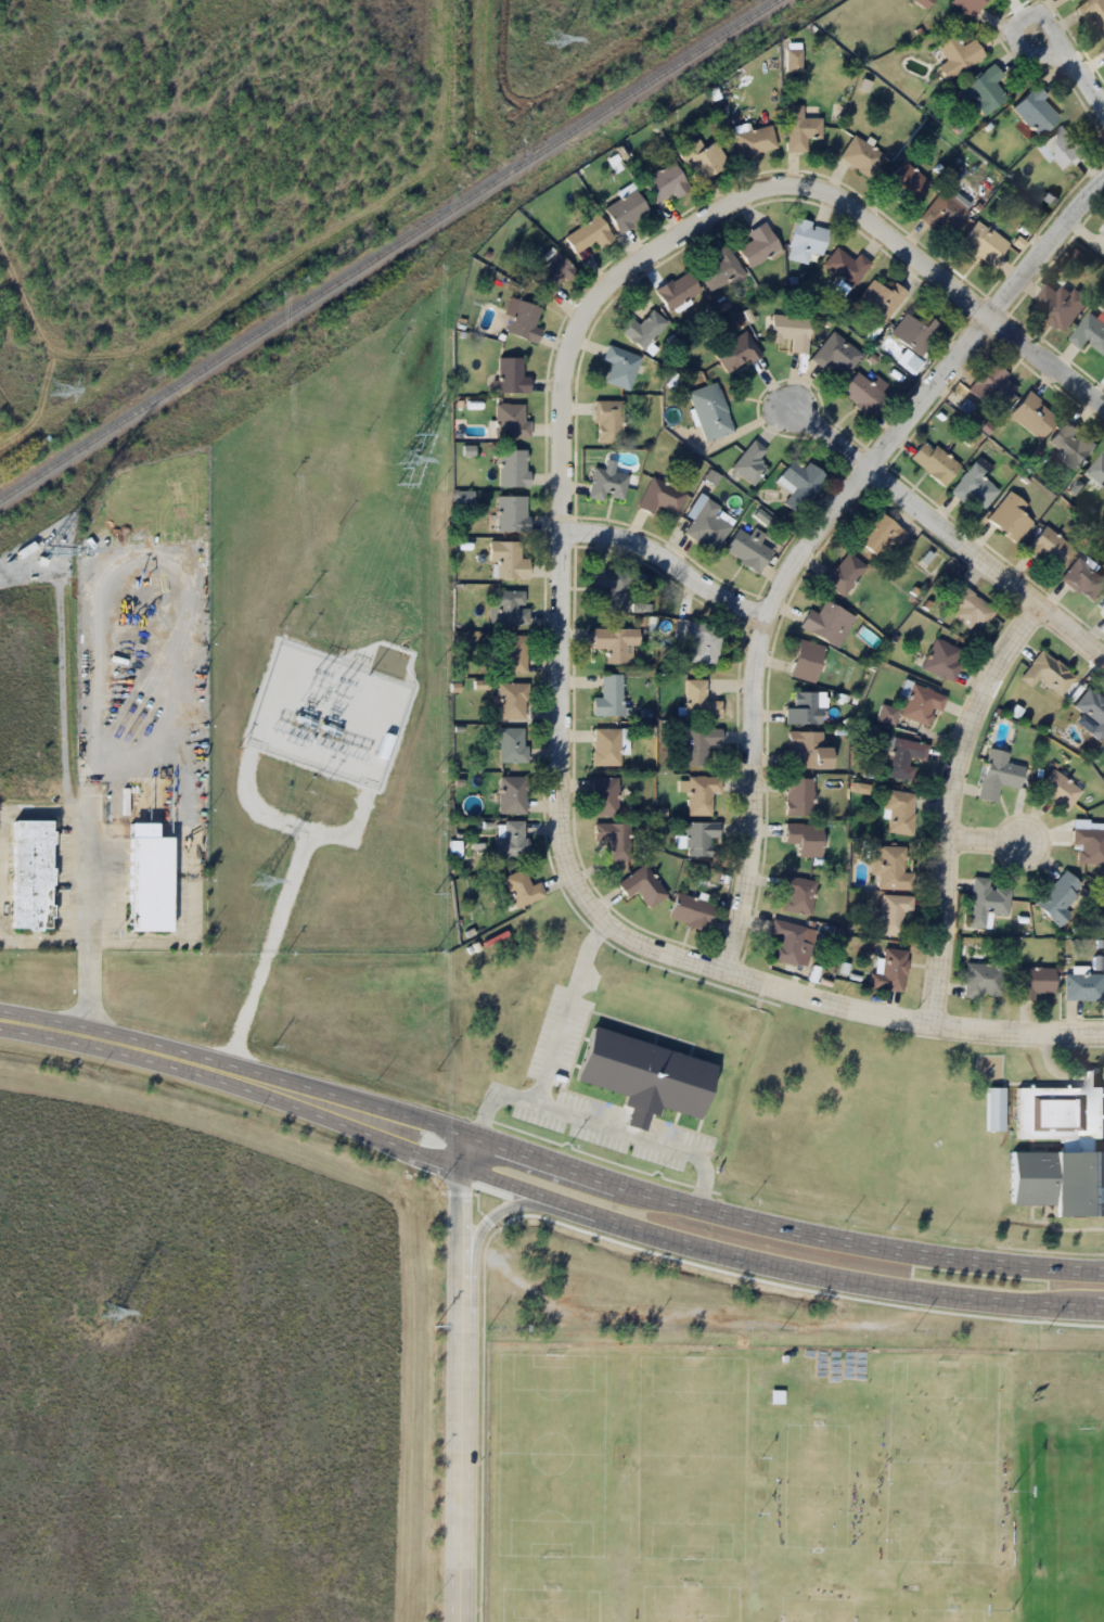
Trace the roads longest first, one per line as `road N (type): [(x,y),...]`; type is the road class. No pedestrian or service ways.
road 1 (residential): [(989,315),(847,197),(803,182),(732,201),(616,276),(577,332),(563,383),(559,839),(578,896),(600,924),(688,970),(917,1027),(1103,1036)]
road 2 (primary): [(141,1050),(675,1241),(894,1290),(1103,1309)]
road 3 (primary): [(1103,1271),(900,1252),(787,1231),(243,1069),(141,1050)]
road 4 (residential): [(1103,177),(869,468),(775,604),(756,691),(746,896),(723,981)]
road 5 (tertiary): [(464,1135),(460,1621)]
road 6 (residential): [(932,1030),(947,814),(963,742),(985,687),(1042,602)]
road 7 (residential): [(869,468),(1103,652)]
road 8 (residential): [(563,537),(626,546),(703,596),(769,622)]
road 9 (residential): [(989,315),(1103,407)]
road 10 (primary): [(141,1050),(0,1021)]
road 11 (residential): [(1103,117),(1043,13)]

